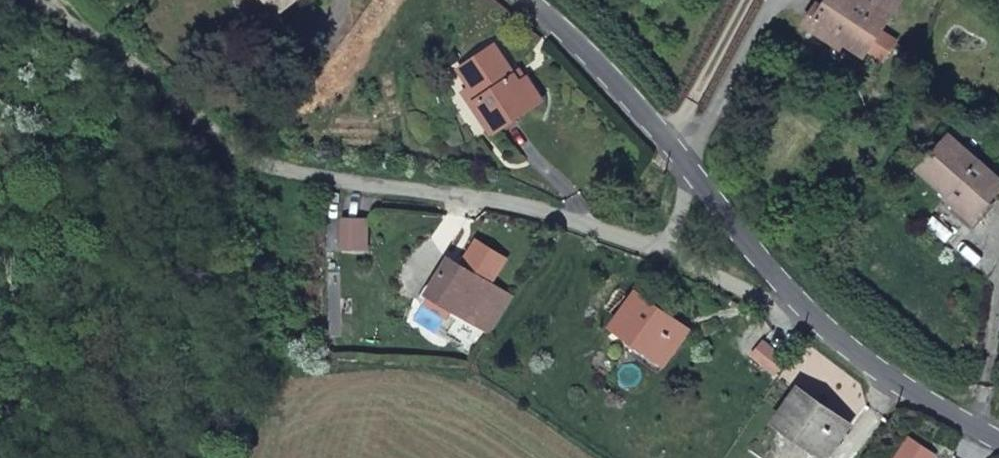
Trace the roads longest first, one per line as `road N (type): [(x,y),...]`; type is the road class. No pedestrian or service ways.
road 1 (residential): [(216,143),(260,165),(500,201),(660,253)]
road 2 (unclassified): [(525,0),(574,39),(690,168)]
road 3 (unclassified): [(819,323),(879,371),(998,441)]
road 4 (unclassified): [(690,168),(819,323)]
road 5 (residential): [(660,253),(819,323)]

